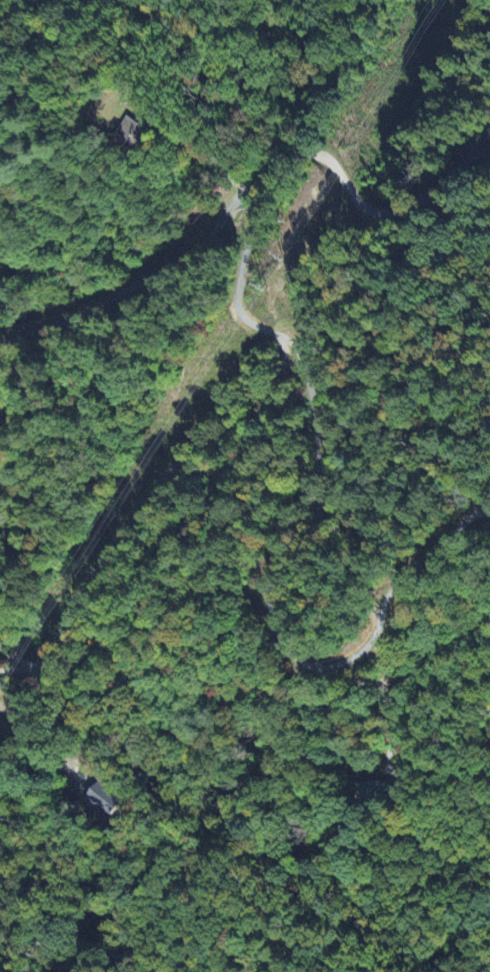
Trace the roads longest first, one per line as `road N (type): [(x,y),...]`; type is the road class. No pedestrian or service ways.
road 1 (residential): [(0,341),(91,307),(184,257),(246,193),(253,214),(239,308),(291,345),(317,438),(314,474),(270,575),(268,611),(281,646),(315,668),(348,663),(375,637),(396,589),(469,520),(489,515)]
road 2 (residential): [(281,337),(282,376),(257,424),(172,468),(83,583),(53,651),(25,669),(0,672)]
road 3 (residential): [(246,193),(321,154),(351,197),(383,214),(420,201),(463,157)]

